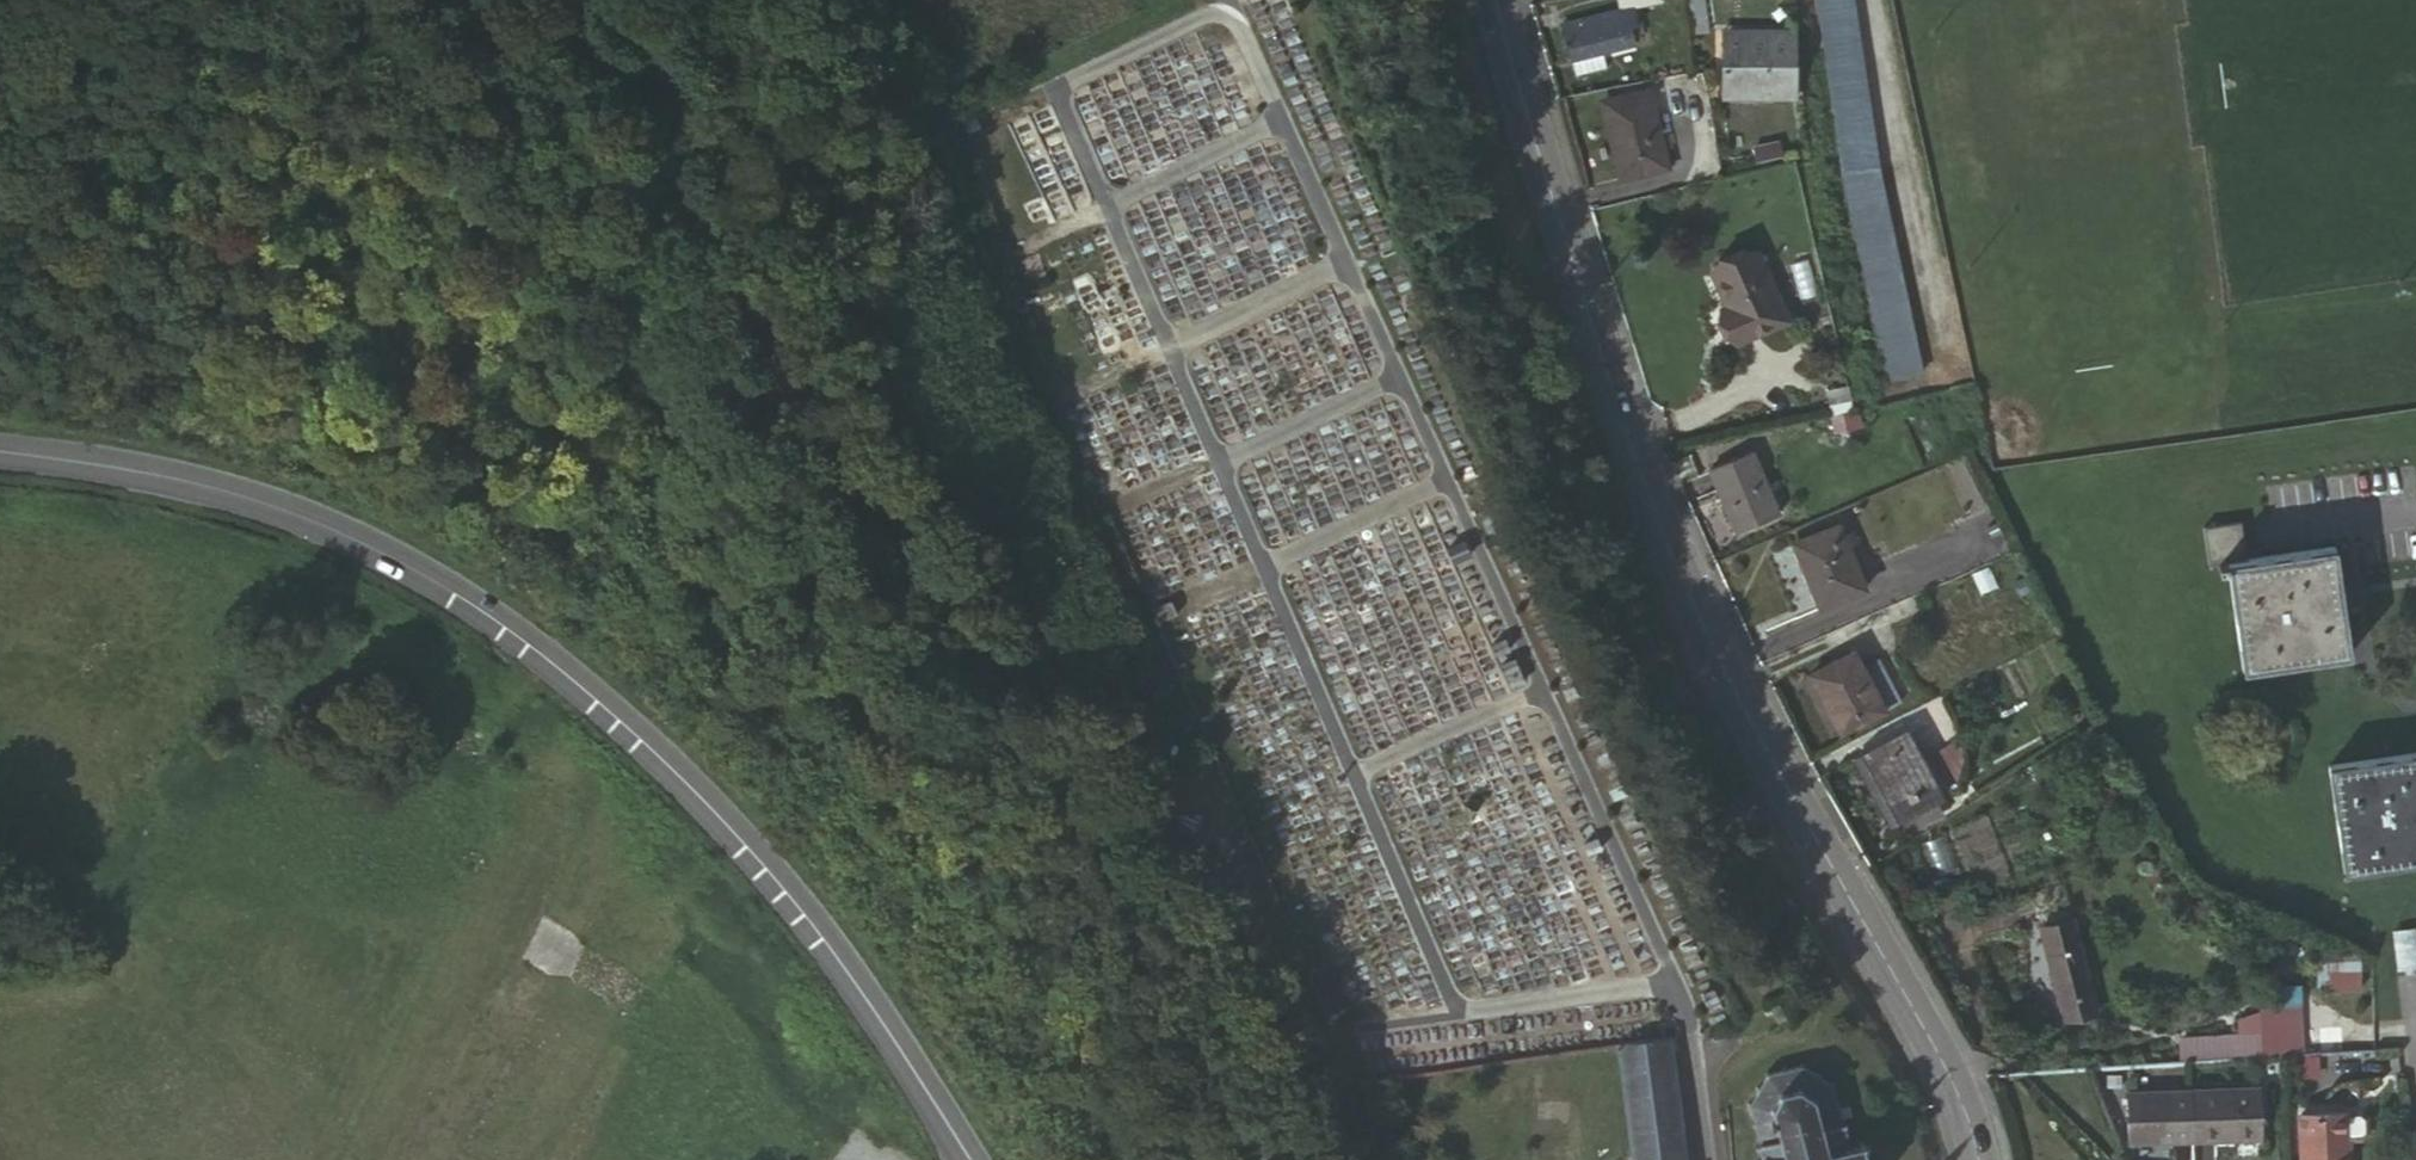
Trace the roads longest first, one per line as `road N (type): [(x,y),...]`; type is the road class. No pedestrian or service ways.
road 1 (unclassified): [(557,0),(940,565),(1221,887),(1351,1159)]
road 2 (tertiary): [(1491,0),(1608,390),(1771,755),(1931,1038),(1979,1159)]
road 3 (tertiary): [(0,460),(256,505),(442,599),(613,715),(759,870),(968,1159)]
road 4 (track): [(819,387),(719,358),(398,237),(0,129)]
road 5 (track): [(430,1159),(547,951)]

